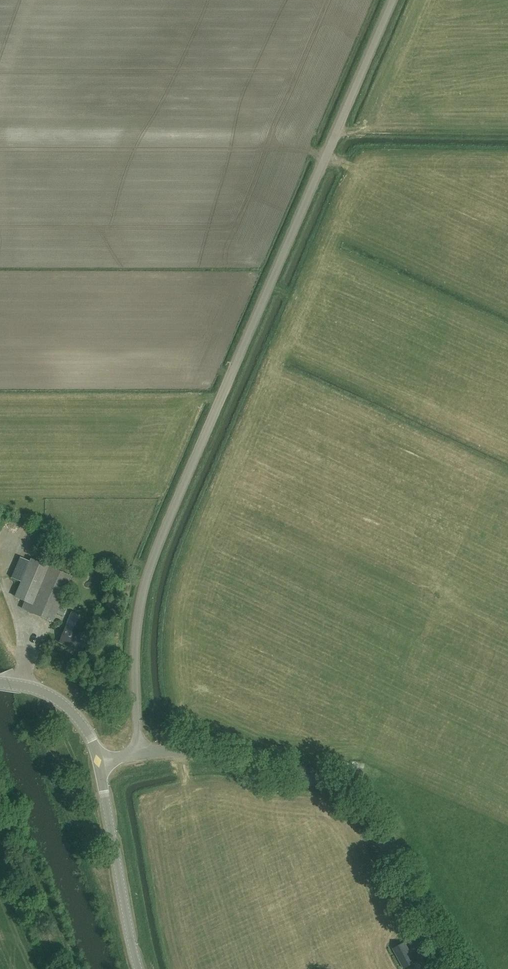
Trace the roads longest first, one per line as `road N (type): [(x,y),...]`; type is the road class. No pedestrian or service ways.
road 1 (unclassified): [(137,749),(137,618),(148,564),(392,0)]
road 2 (unclassified): [(137,749),(201,752),(355,794),(456,968)]
road 3 (tertiary): [(138,968),(99,763)]
road 4 (tertiary): [(99,763),(66,704),(41,689),(0,681)]

